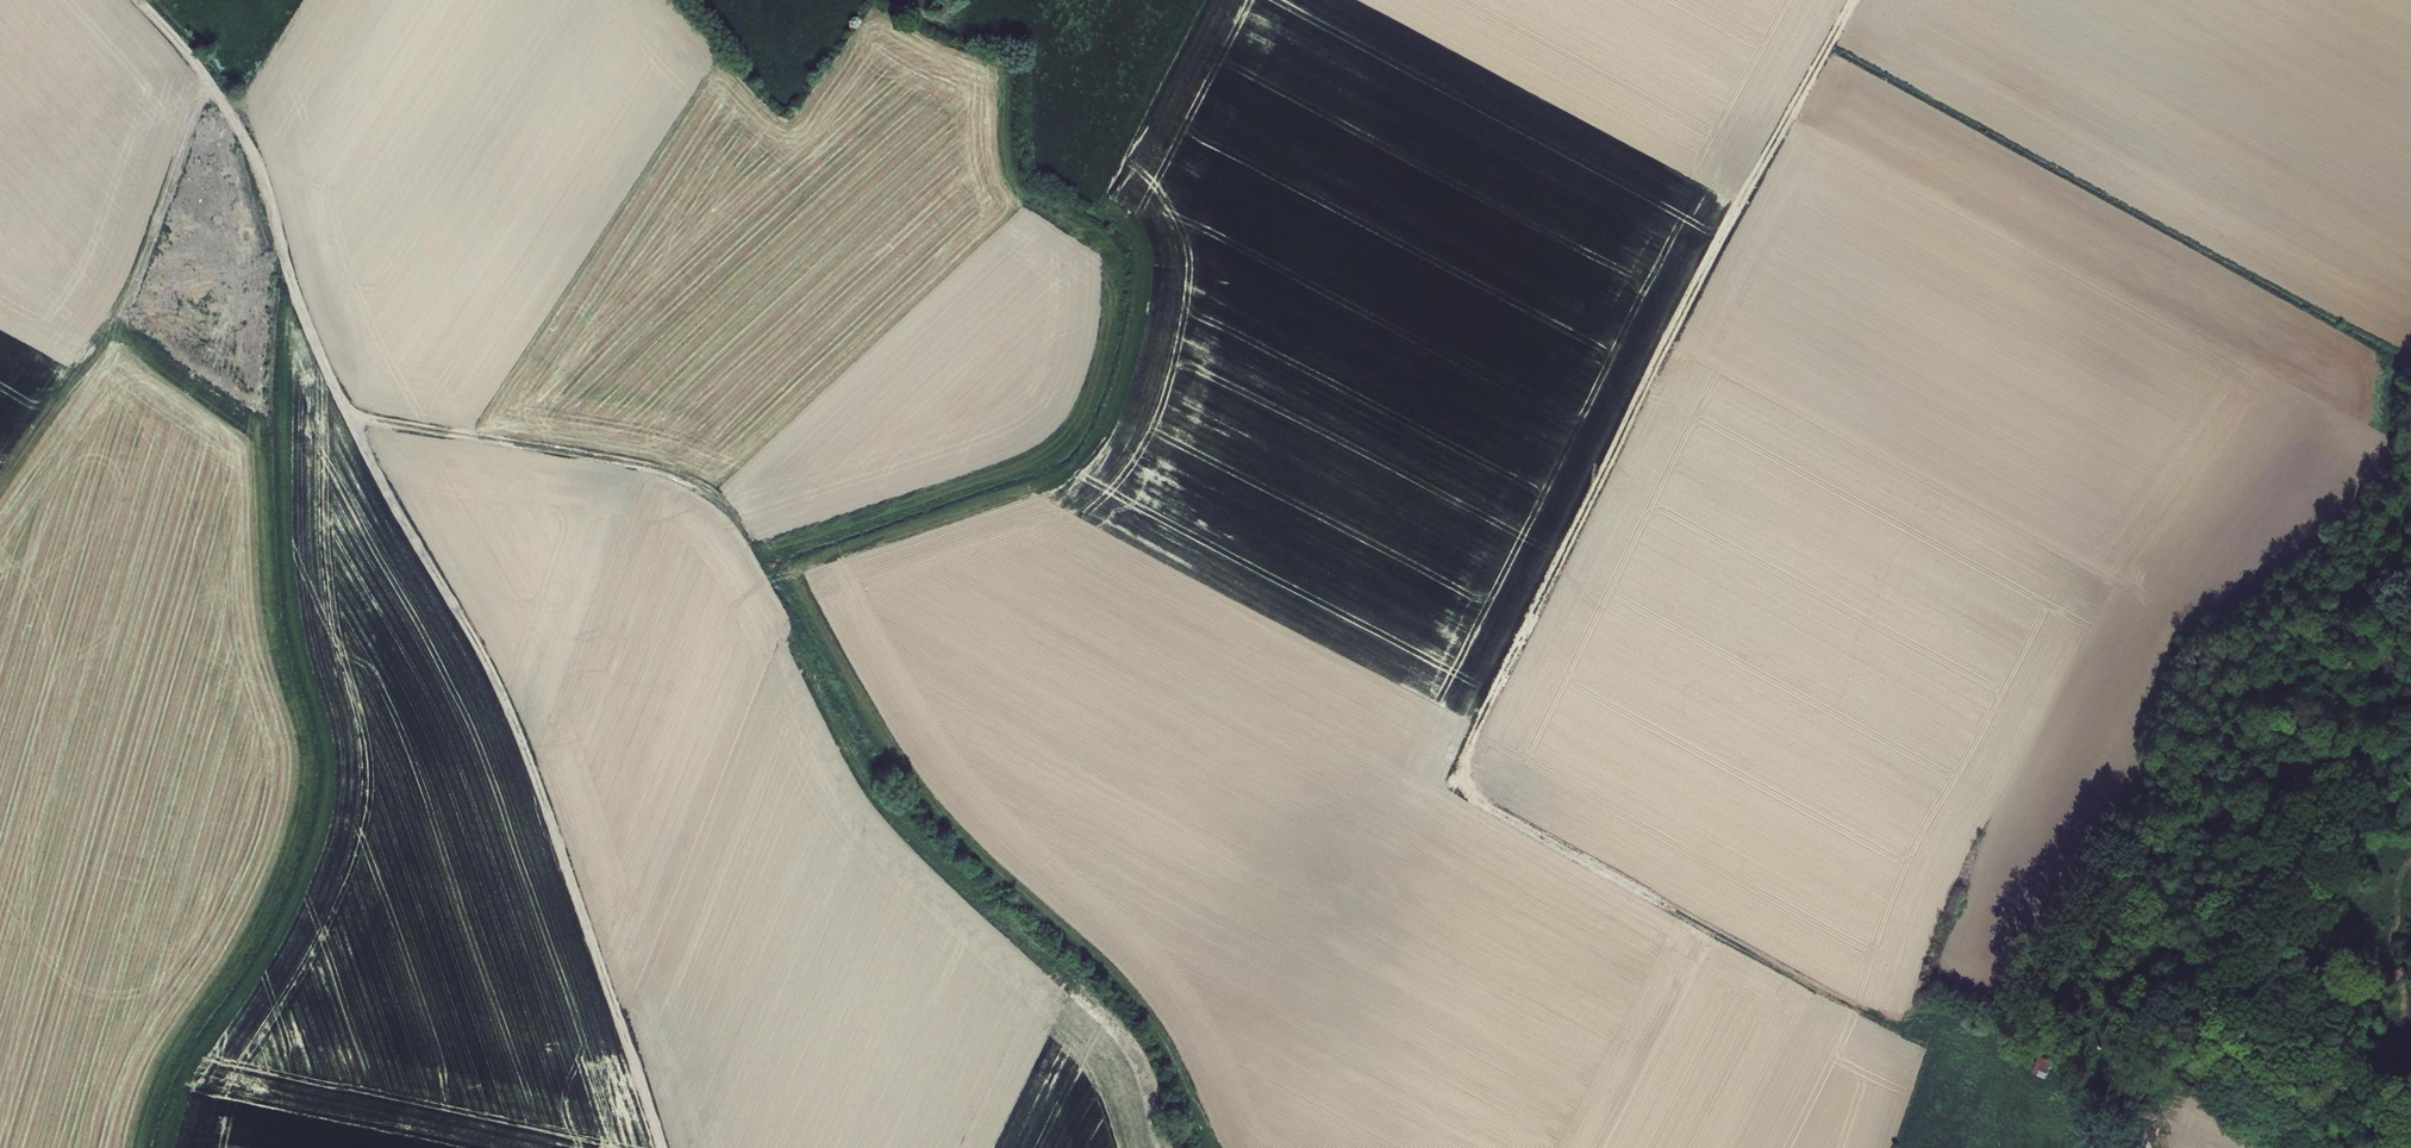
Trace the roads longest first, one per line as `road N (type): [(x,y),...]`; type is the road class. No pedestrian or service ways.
road 1 (track): [(1859,0),(1443,790),(1886,1025)]
road 2 (track): [(670,1147),(639,1048),(469,622),(340,392),(283,255),(264,142),(146,0)]
road 3 (track): [(2410,898),(2364,1010),(2387,1104),(2410,1130)]

